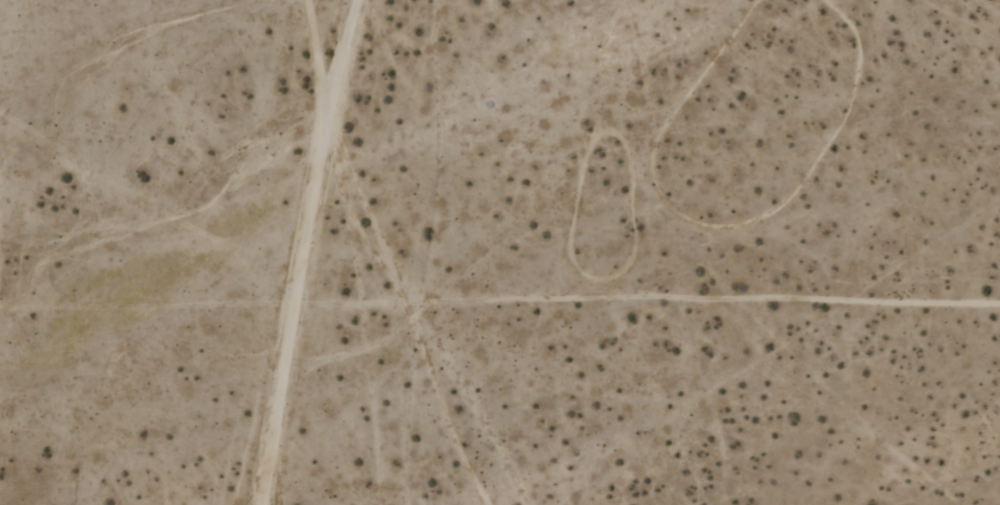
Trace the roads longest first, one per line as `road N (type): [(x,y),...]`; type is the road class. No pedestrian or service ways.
road 1 (track): [(261,504),(333,107),(361,0)]

